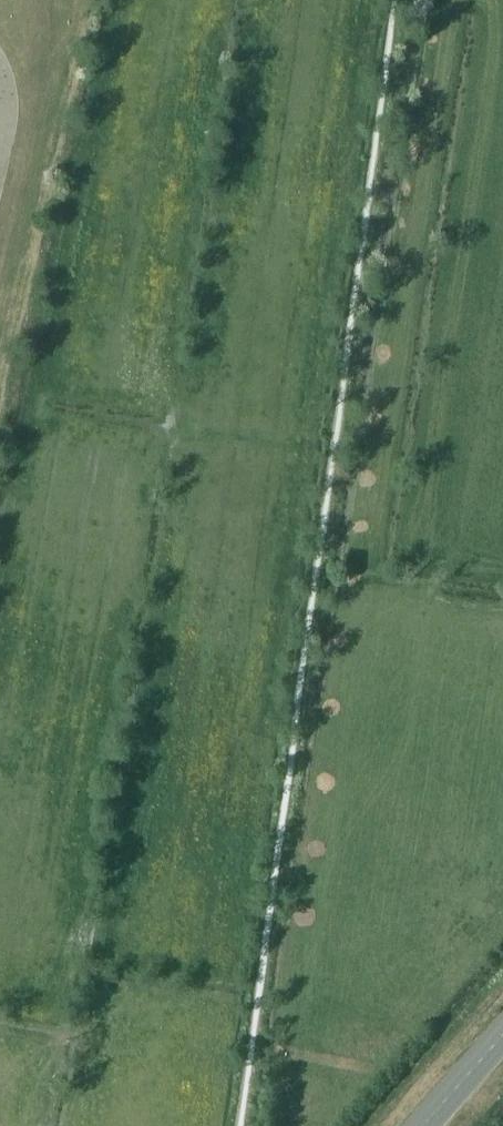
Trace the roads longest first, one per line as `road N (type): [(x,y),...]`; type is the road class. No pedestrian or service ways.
road 1 (tertiary): [(422,1125),(502,1035)]

